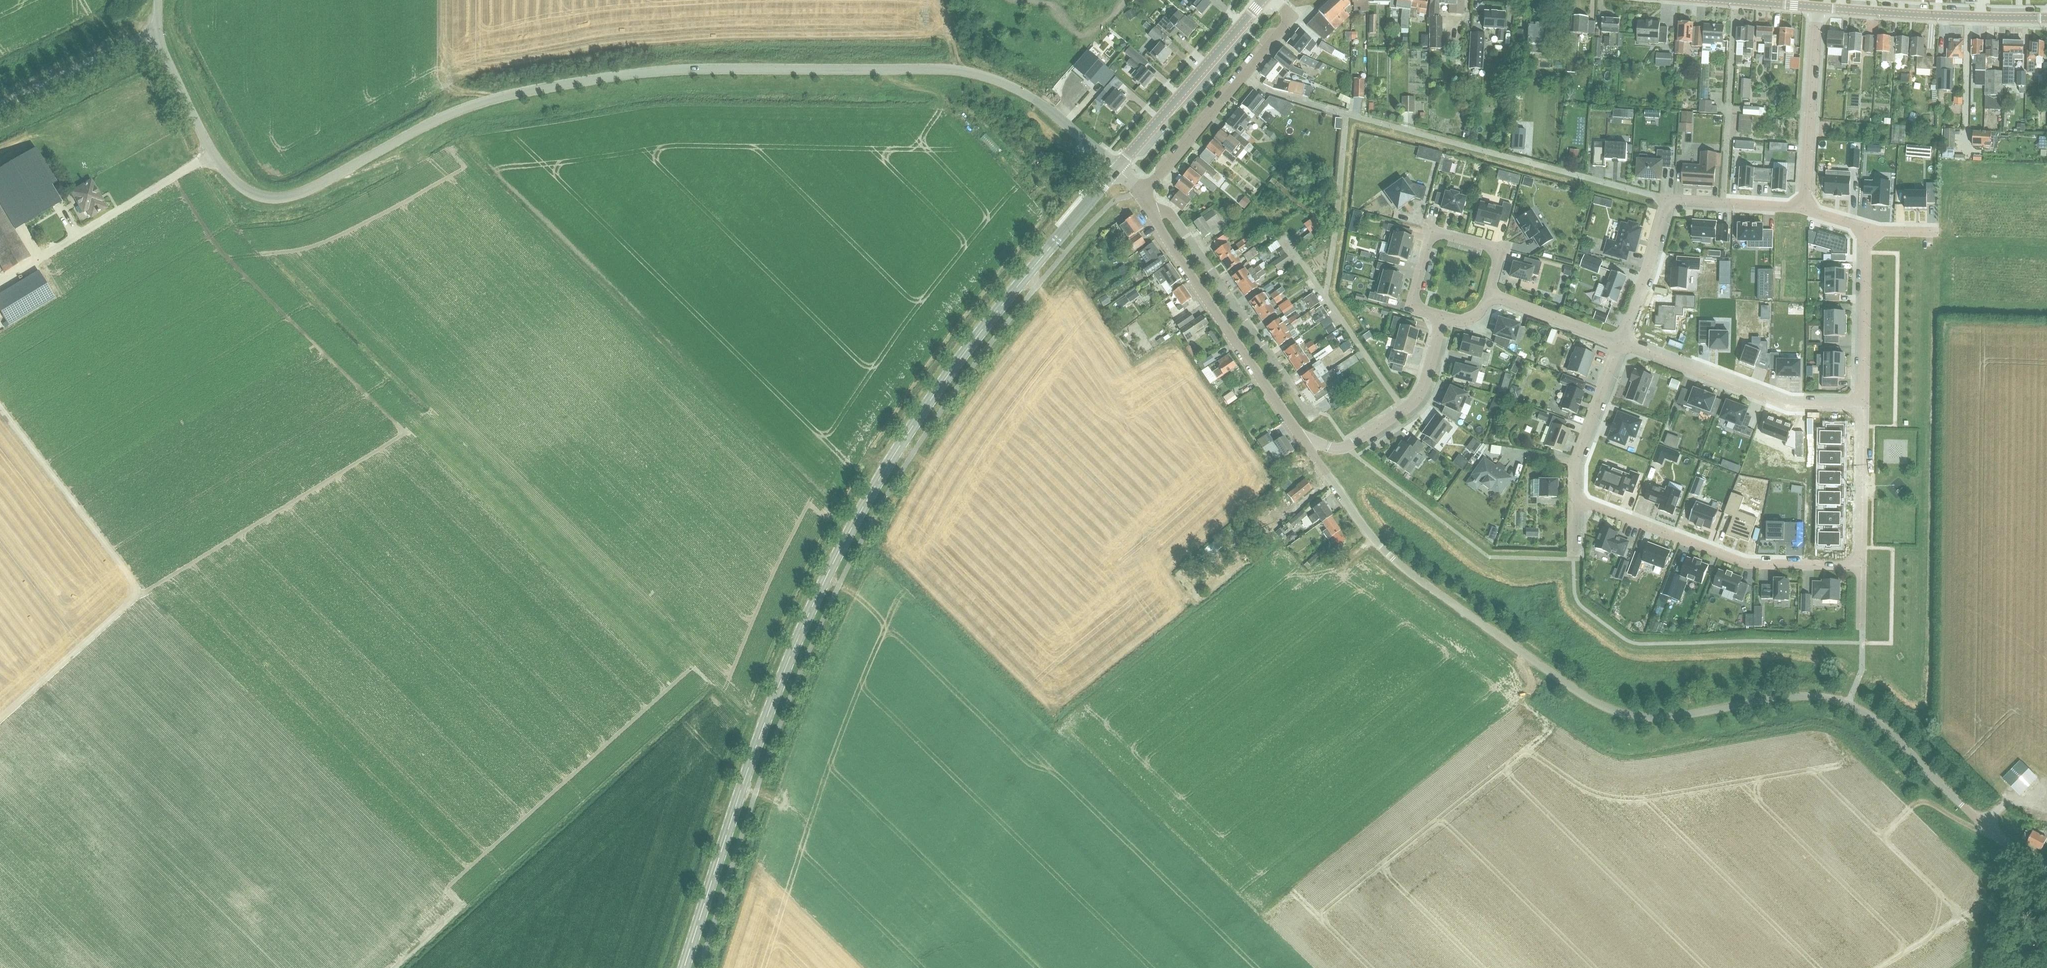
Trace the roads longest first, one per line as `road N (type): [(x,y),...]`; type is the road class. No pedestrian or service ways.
road 1 (tertiary): [(1119,167),(1037,102),(973,73),(690,70),(483,102),(314,188),(269,197),(240,185),(213,153),(157,32)]
road 2 (tertiary): [(685,967),(785,678),(880,477),(976,341),(1119,167)]
road 3 (residential): [(2046,869),(1998,838),(1875,719),(1847,702),(1802,696),(1661,718),(1594,702),(1393,559),(1301,439)]
road 4 (track): [(0,720),(135,591),(0,407)]
road 5 (residential): [(1862,565),(1743,562),(1574,501)]
road 6 (residential): [(1301,439),(1150,206)]
road 7 (residential): [(1312,413),(1173,218),(1150,206)]
road 8 (residential): [(1623,344),(1795,403),(1863,406)]
road 9 (residential): [(1142,191),(1286,25),(1276,0)]
road 10 (tertiary): [(1817,8),(2046,18)]
road 11 (tertiary): [(1119,167),(1264,0)]
road 12 (residential): [(1301,439),(1347,448),(1405,409),(1423,393),(1443,319)]
road 13 (residential): [(1490,295),(1497,252),(1437,236),(1416,300),(1443,319)]
road 14 (residential): [(1817,8),(1805,209)]
road 15 (residential): [(1866,232),(1863,406)]
road 16 (tertiary): [(0,106),(157,32)]
road 17 (residential): [(1574,501),(1575,463),(1623,344)]
road 18 (residential): [(1863,406),(1862,565)]
road 19 (residential): [(1623,344),(1669,200)]
road 20 (residential): [(1490,295),(1623,344)]
road 21 (residential): [(1805,209),(1669,200)]

